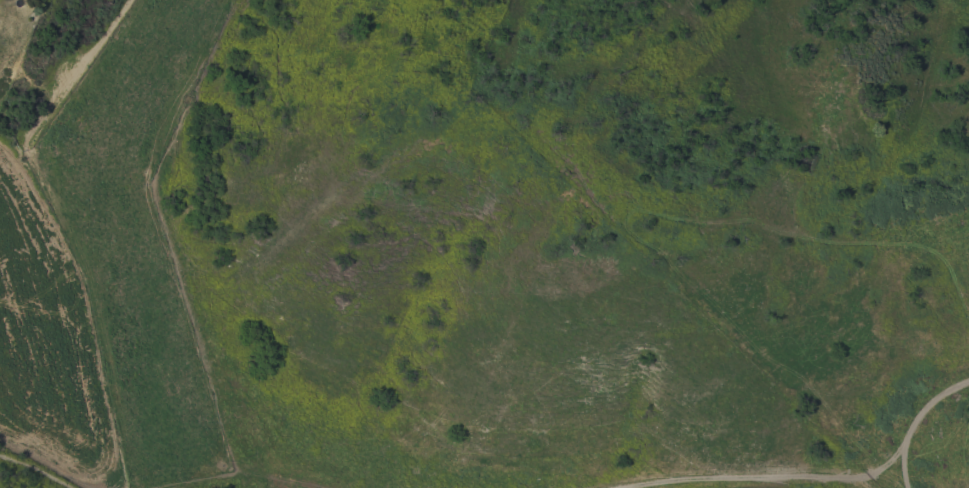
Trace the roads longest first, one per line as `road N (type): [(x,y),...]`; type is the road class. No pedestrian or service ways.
road 1 (track): [(0,204),(127,0)]
road 2 (track): [(968,382),(934,401),(911,428),(907,487)]

